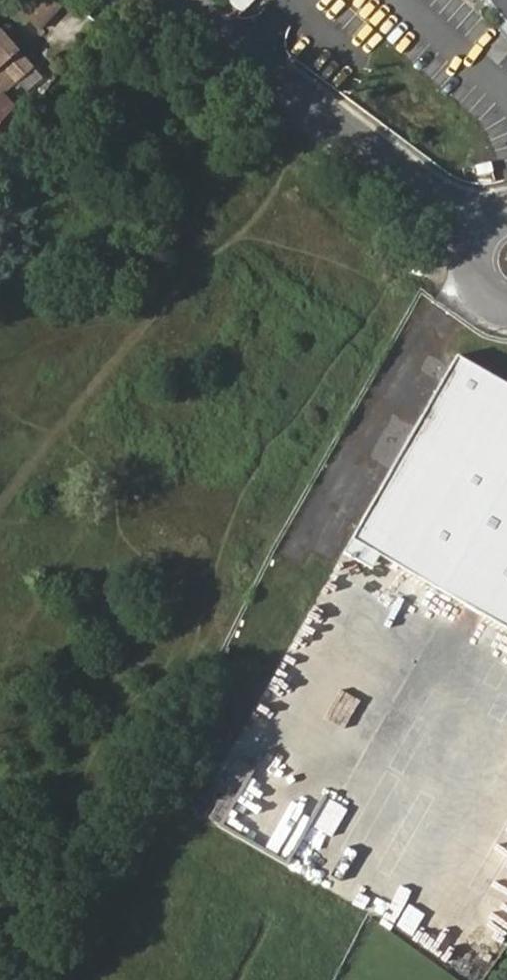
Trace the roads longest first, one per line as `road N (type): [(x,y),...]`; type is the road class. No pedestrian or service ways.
road 1 (residential): [(481,220),(181,0)]

